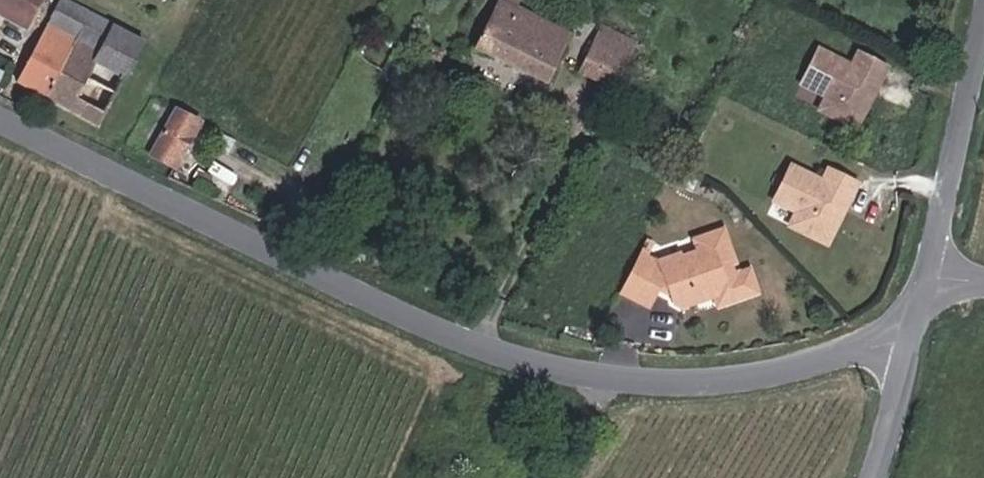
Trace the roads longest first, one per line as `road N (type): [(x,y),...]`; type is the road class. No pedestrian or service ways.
road 1 (tertiary): [(0,120),(403,317),(556,369),(698,381),(773,374),(888,344),(908,349)]
road 2 (residential): [(983,42),(929,273)]
road 3 (residential): [(908,349),(870,477)]

